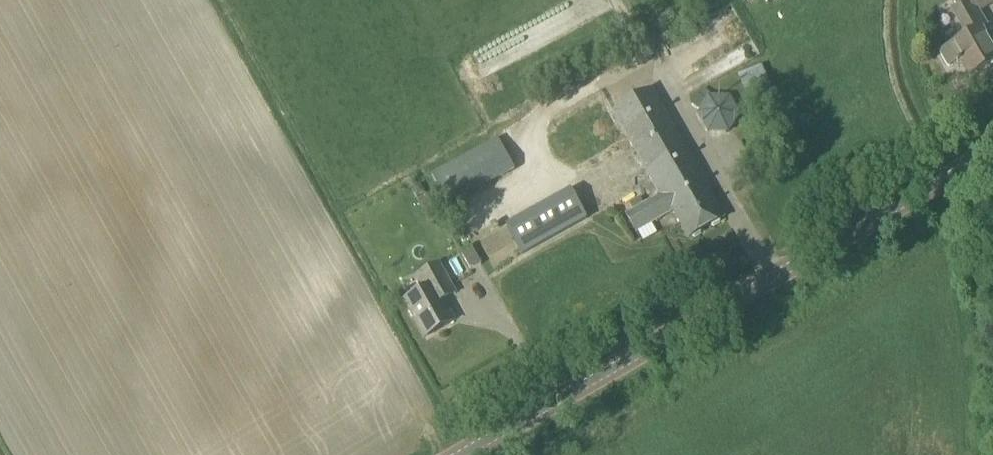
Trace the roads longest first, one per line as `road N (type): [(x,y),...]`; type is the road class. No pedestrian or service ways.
road 1 (tertiary): [(465,454),(992,153)]

